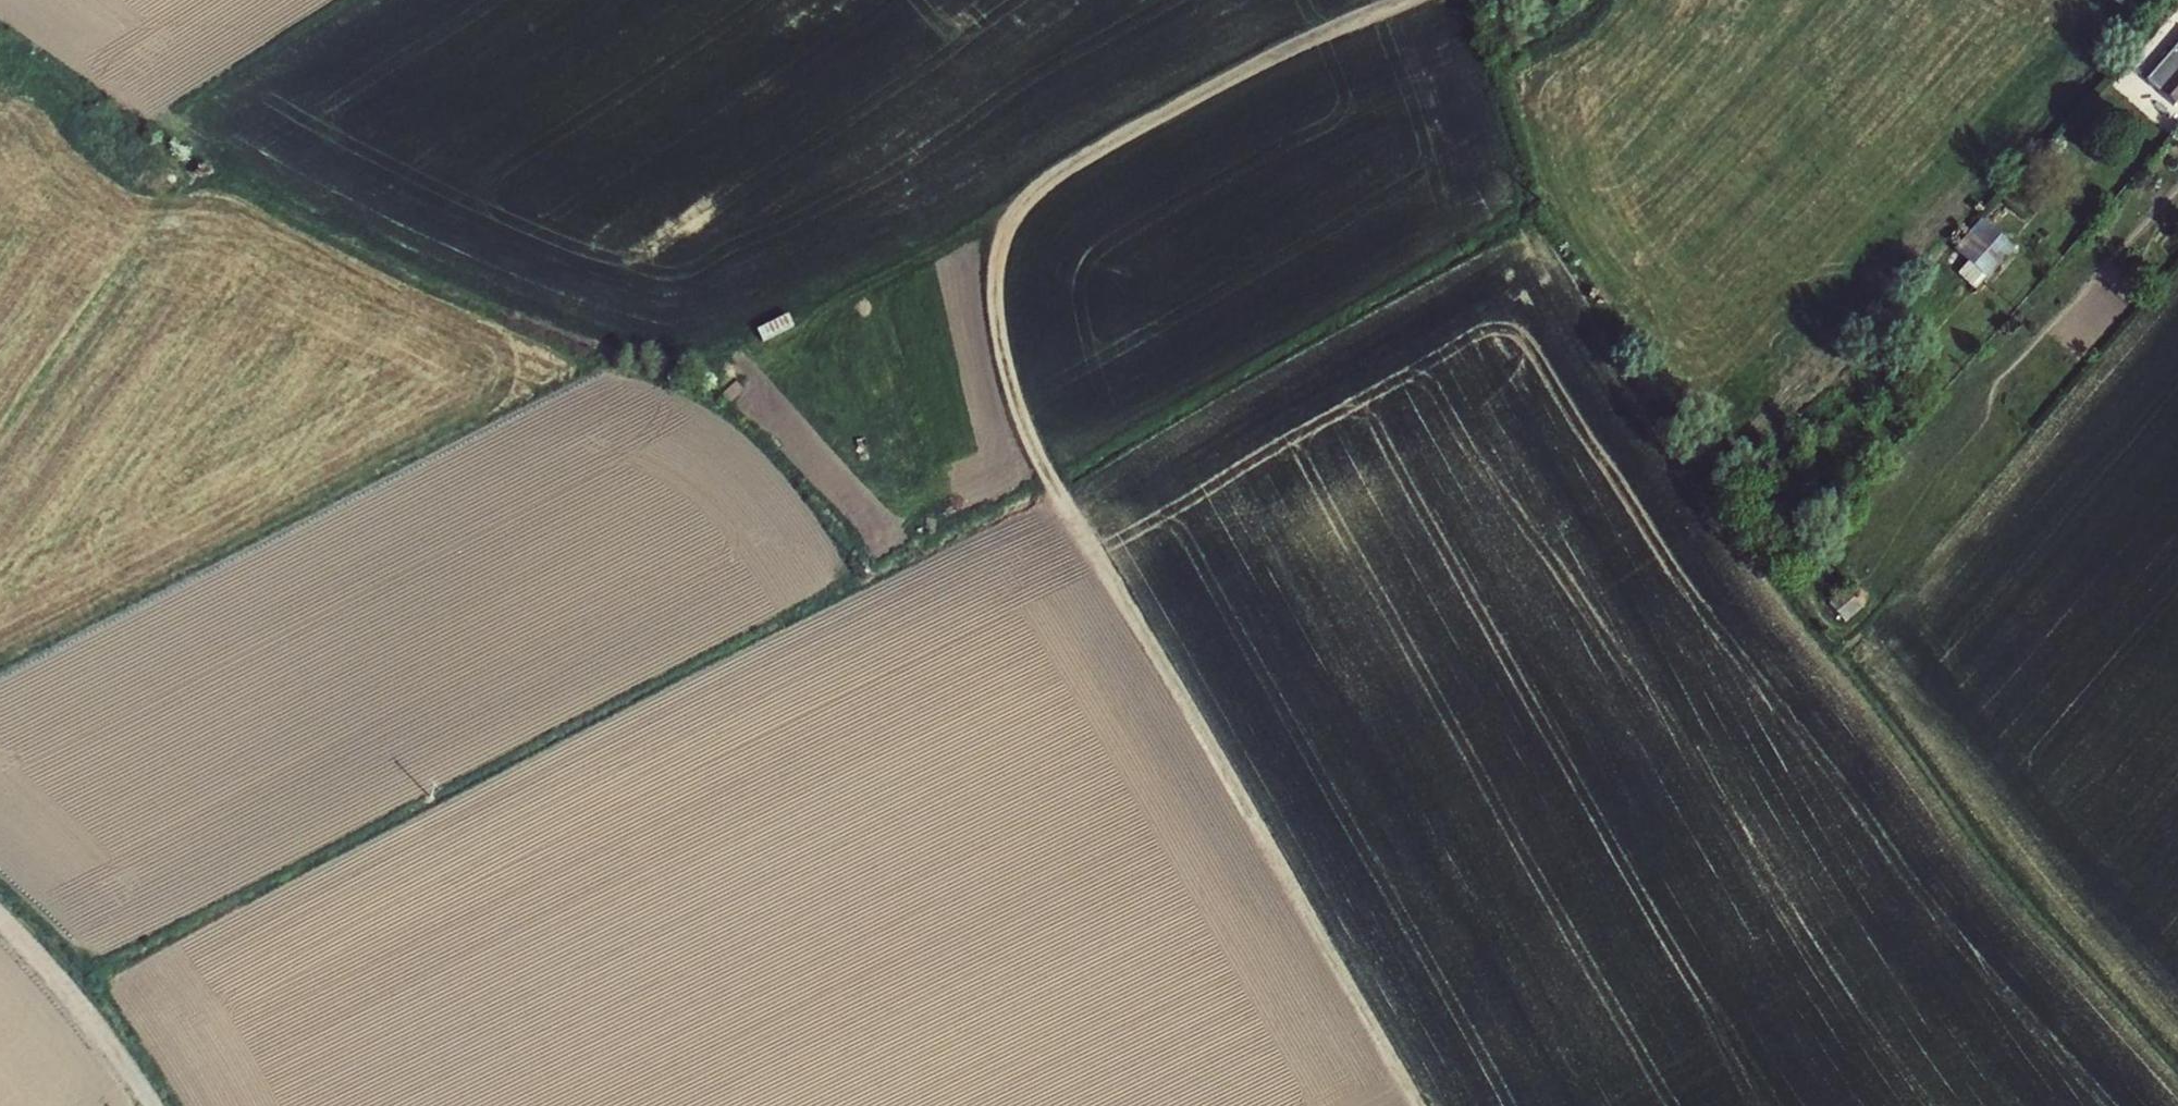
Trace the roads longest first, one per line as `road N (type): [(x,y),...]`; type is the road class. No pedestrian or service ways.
road 1 (track): [(154,1105),(75,1000),(0,919)]

